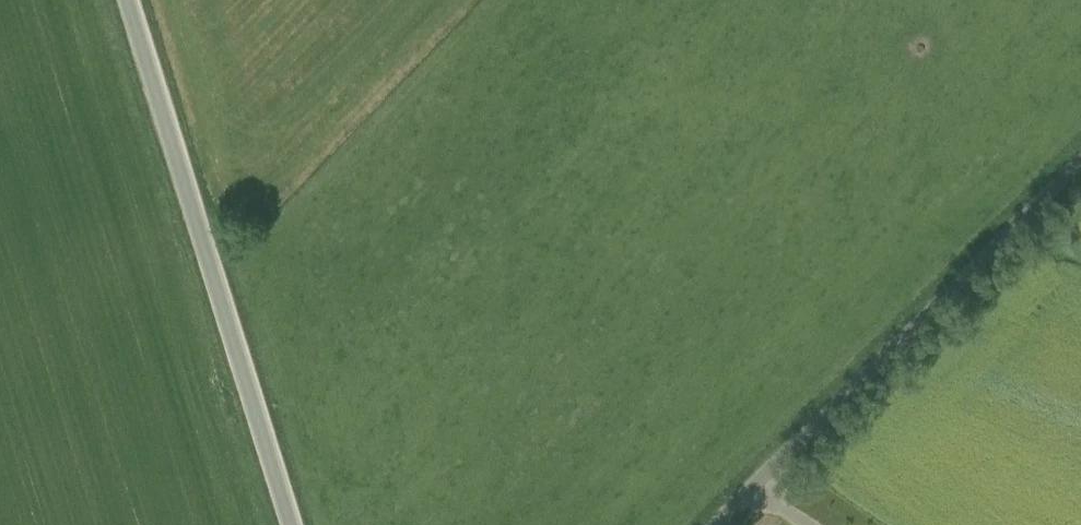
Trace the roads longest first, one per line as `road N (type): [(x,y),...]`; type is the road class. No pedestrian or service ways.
road 1 (unclassified): [(292,524),(130,0)]
road 2 (unclassified): [(712,524),(1080,158)]

